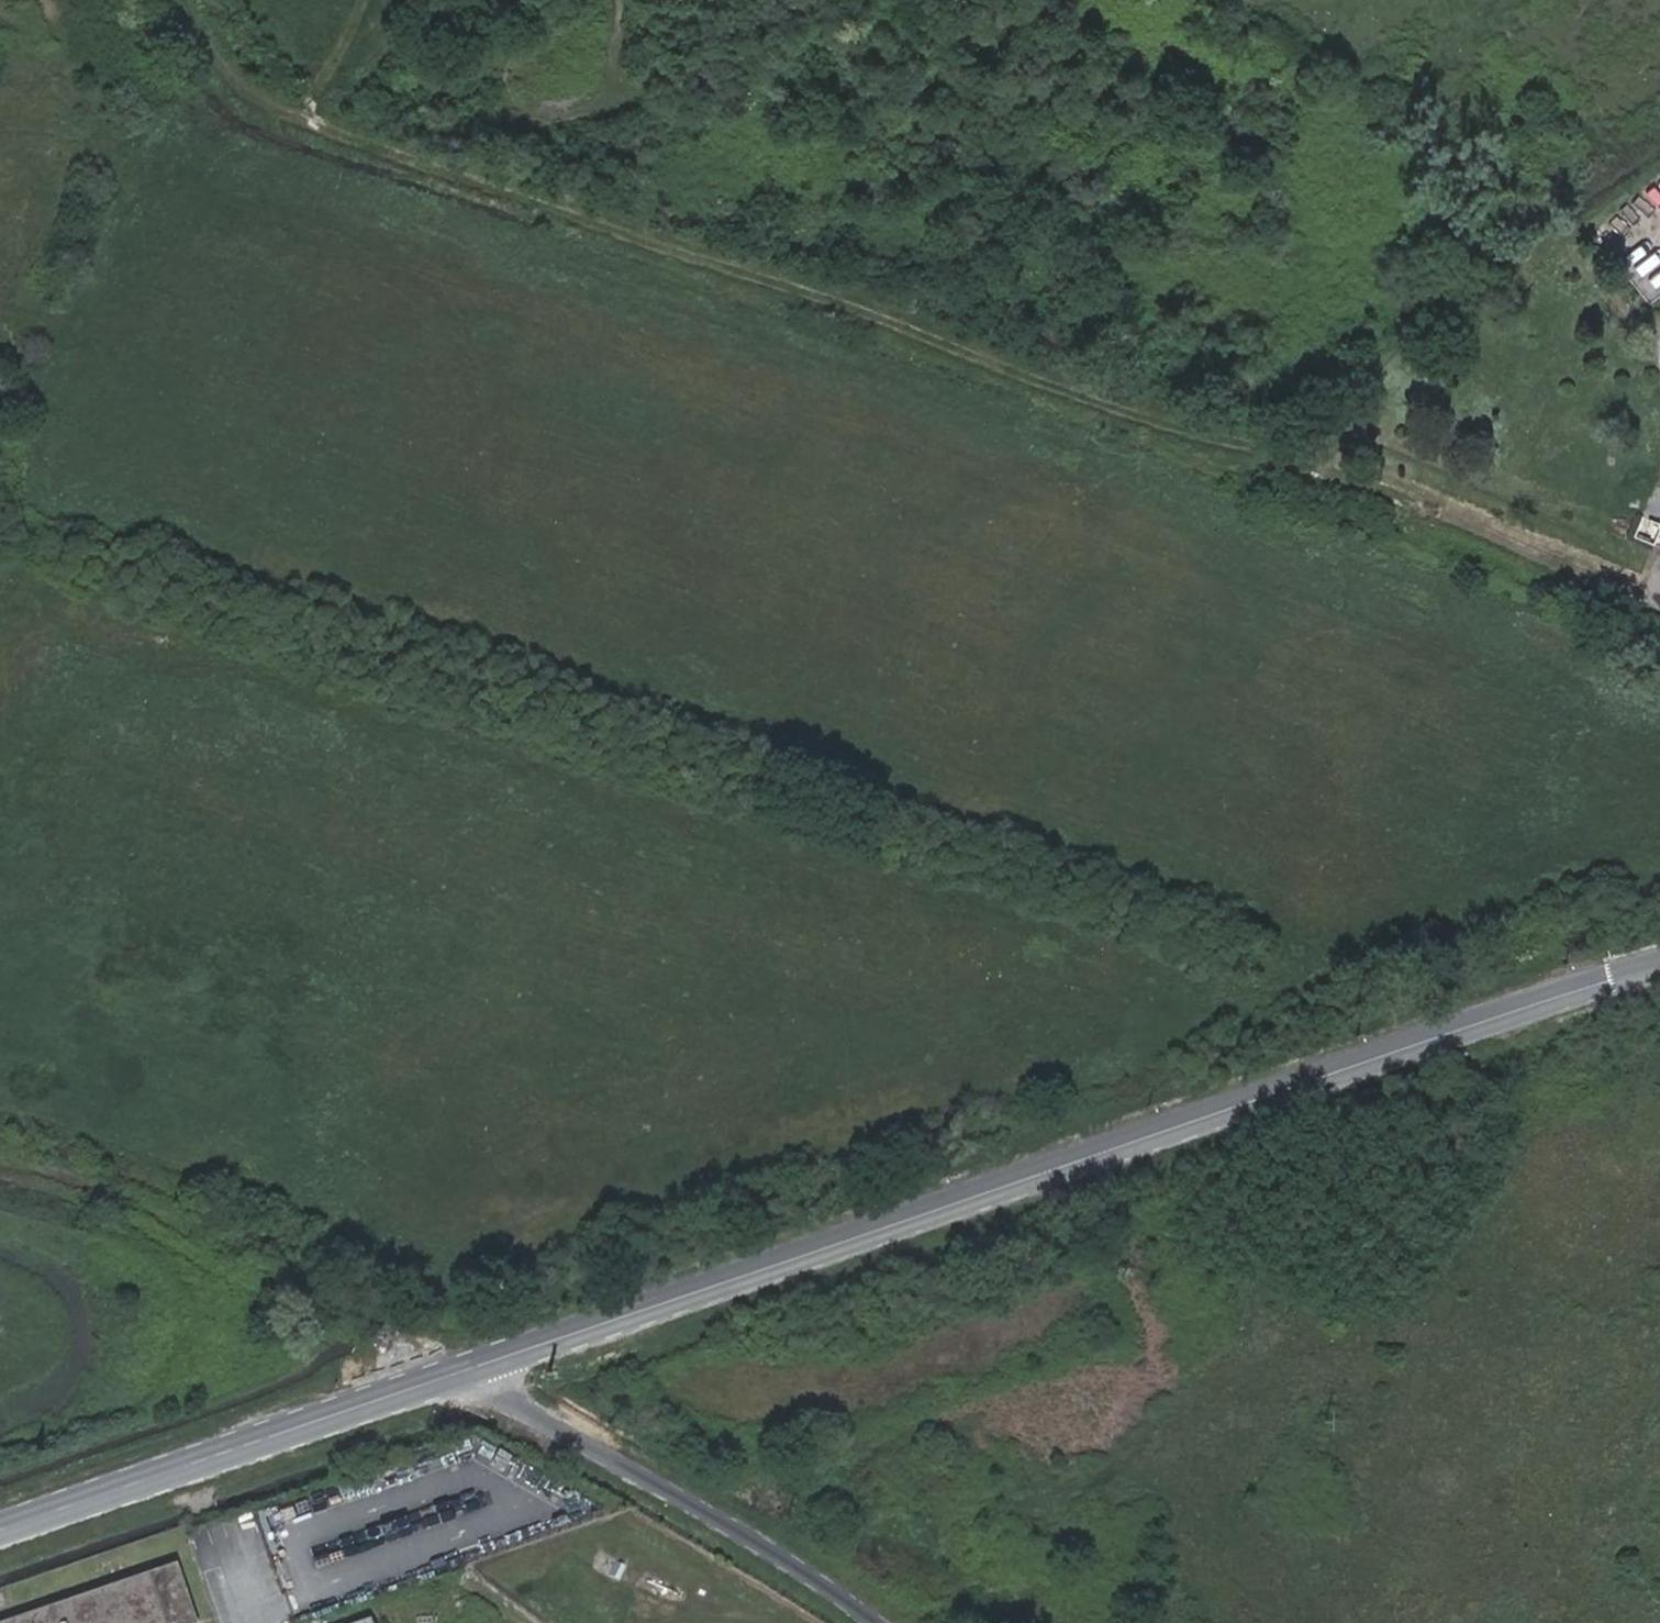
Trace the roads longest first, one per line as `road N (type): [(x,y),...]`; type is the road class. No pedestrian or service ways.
road 1 (unclassified): [(471,1371),(1659,967)]
road 2 (unclassified): [(0,1533),(471,1371)]
road 3 (residential): [(874,1622),(501,1397),(471,1371)]

